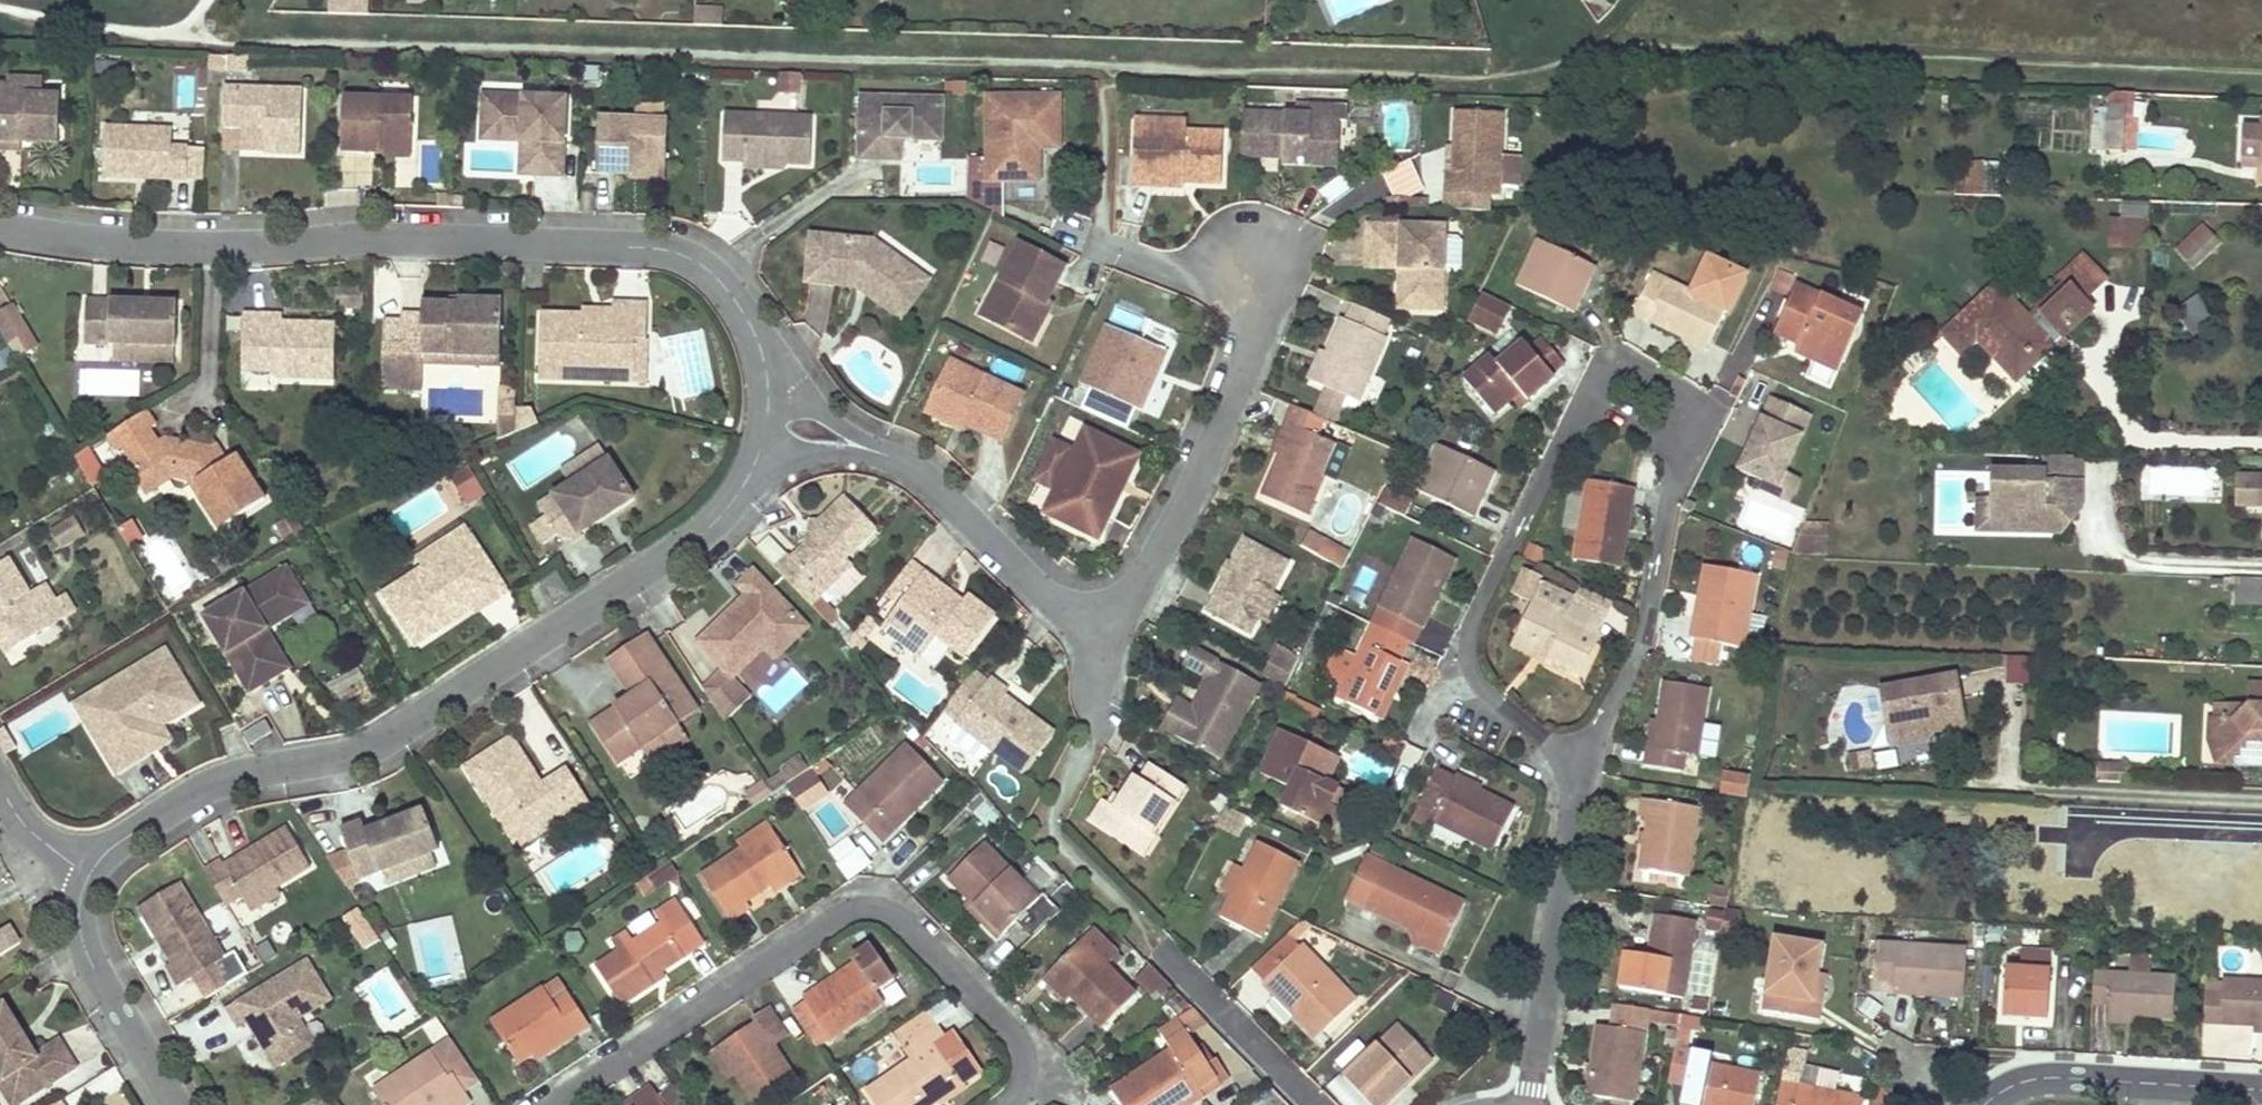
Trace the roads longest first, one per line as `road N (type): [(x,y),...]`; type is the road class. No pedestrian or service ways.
road 1 (residential): [(1579,754),(1642,643),(1679,423),(1672,392),(1622,367),(1596,381),(1466,643),(1482,687),(1567,752)]
road 2 (residential): [(764,362),(748,322),(714,275),(659,248),(367,238),(156,247),(0,228)]
road 3 (residential): [(89,873),(112,845),(207,788),(380,744),(708,528),(739,491),(761,445)]
road 4 (residential): [(1004,1104),(1025,1070),(1019,1039),(898,920),(871,907),(841,914),(551,1104)]
road 5 (residential): [(1528,1104),(1579,754)]
road 6 (residential): [(1098,611),(1144,576),(1204,462),(1254,343),(1250,314)]
road 7 (residential): [(2261,1089),(2050,1076),(1997,1091),(1983,1104)]
road 8 (residential): [(893,458),(931,480),(1056,601),(1098,611)]
road 9 (residential): [(176,1104),(85,948),(78,912),(89,873)]
road 10 (residential): [(1315,1104),(1146,936)]
road 11 (residential): [(1100,245),(1223,292),(1250,314)]
road 12 (residential): [(893,458),(789,391),(764,362)]
road 13 (residential): [(761,445),(893,458)]
road 14 (residential): [(1098,611),(1100,693),(1090,739)]
road 15 (residential): [(89,873),(28,829),(0,787)]

